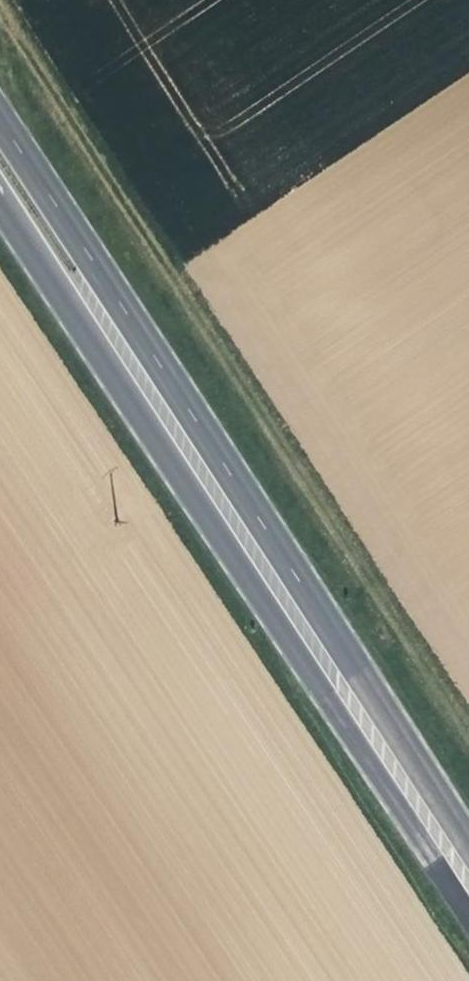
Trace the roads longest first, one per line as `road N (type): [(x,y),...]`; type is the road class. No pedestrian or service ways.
road 1 (primary): [(468,839),(0,112)]
road 2 (primary): [(0,194),(468,908)]

